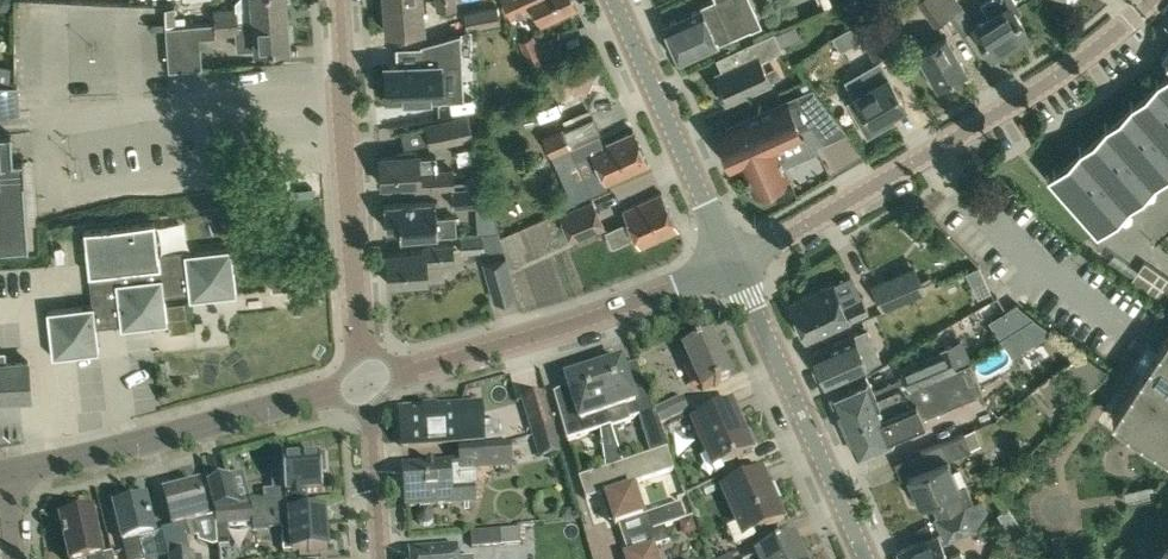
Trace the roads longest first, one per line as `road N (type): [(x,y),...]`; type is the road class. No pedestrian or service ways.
road 1 (residential): [(734,263),(1067,69),(1137,0)]
road 2 (residential): [(368,385),(540,338),(734,263)]
road 3 (residential): [(368,385),(338,0)]
road 4 (residential): [(15,481),(368,385)]
road 5 (tertiary): [(867,558),(734,263)]
road 6 (tertiary): [(734,263),(616,0)]
road 7 (residential): [(368,385),(380,558)]

